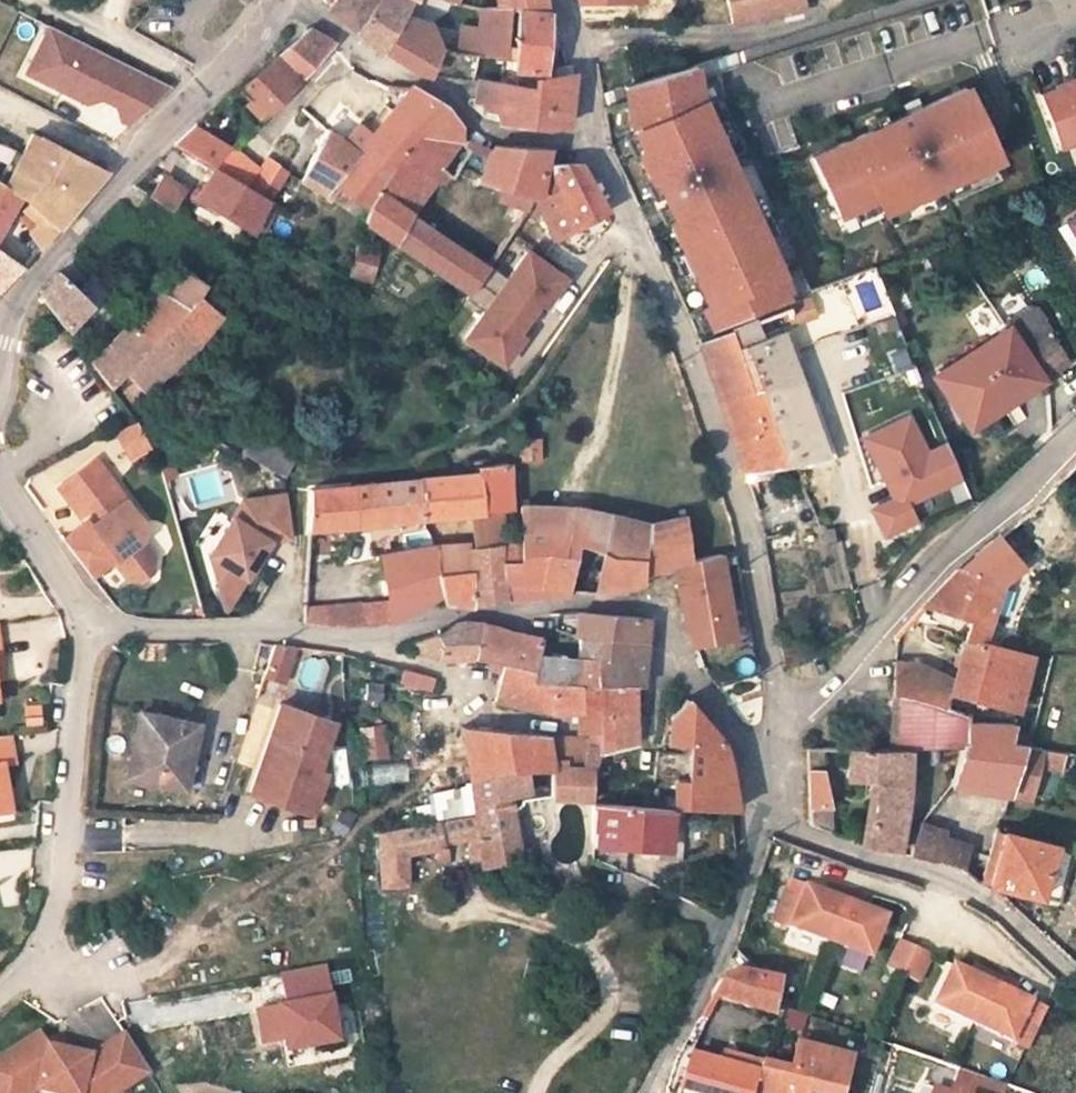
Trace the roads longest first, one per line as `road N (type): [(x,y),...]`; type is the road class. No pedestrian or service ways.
road 1 (residential): [(591,142),(639,236),(751,547),(784,720)]
road 2 (residential): [(275,631),(369,641),(464,614),(581,604),(662,610),(688,674),(767,764)]
road 3 (track): [(639,236),(515,405),(403,465),(300,475),(298,543)]
road 4 (tertiary): [(0,340),(22,293),(122,182),(145,143),(255,35),(280,0)]
road 5 (residential): [(784,720),(1075,422)]
road 6 (residential): [(0,997),(39,966),(61,891),(90,628)]
road 7 (residential): [(760,824),(959,888),(1007,915),(1075,986)]
road 8 (residential): [(293,0),(450,97),(493,136),(591,142)]
road 9 (residential): [(645,1092),(730,935),(760,824)]
road 10 (residential): [(90,628),(275,631)]
road 11 (residential): [(0,475),(90,628)]
road 12 (residential): [(565,0),(591,142)]

